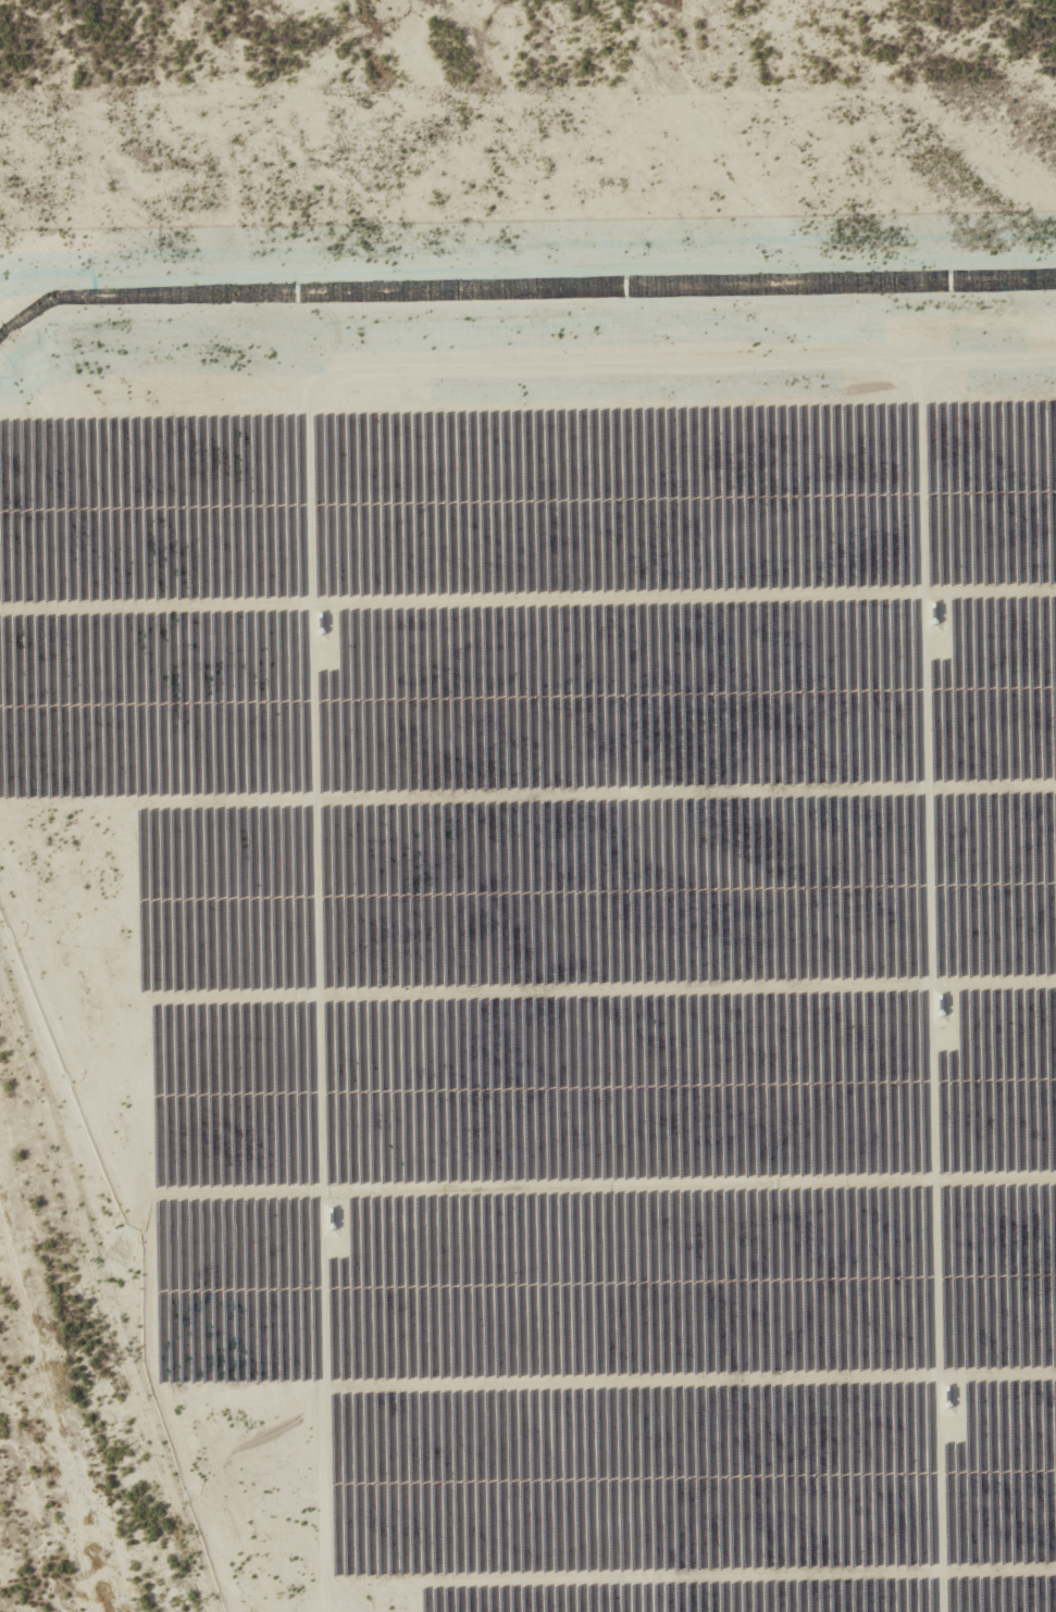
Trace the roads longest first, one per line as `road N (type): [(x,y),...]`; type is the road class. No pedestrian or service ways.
road 1 (track): [(1055,652),(850,346),(689,129),(610,0)]

